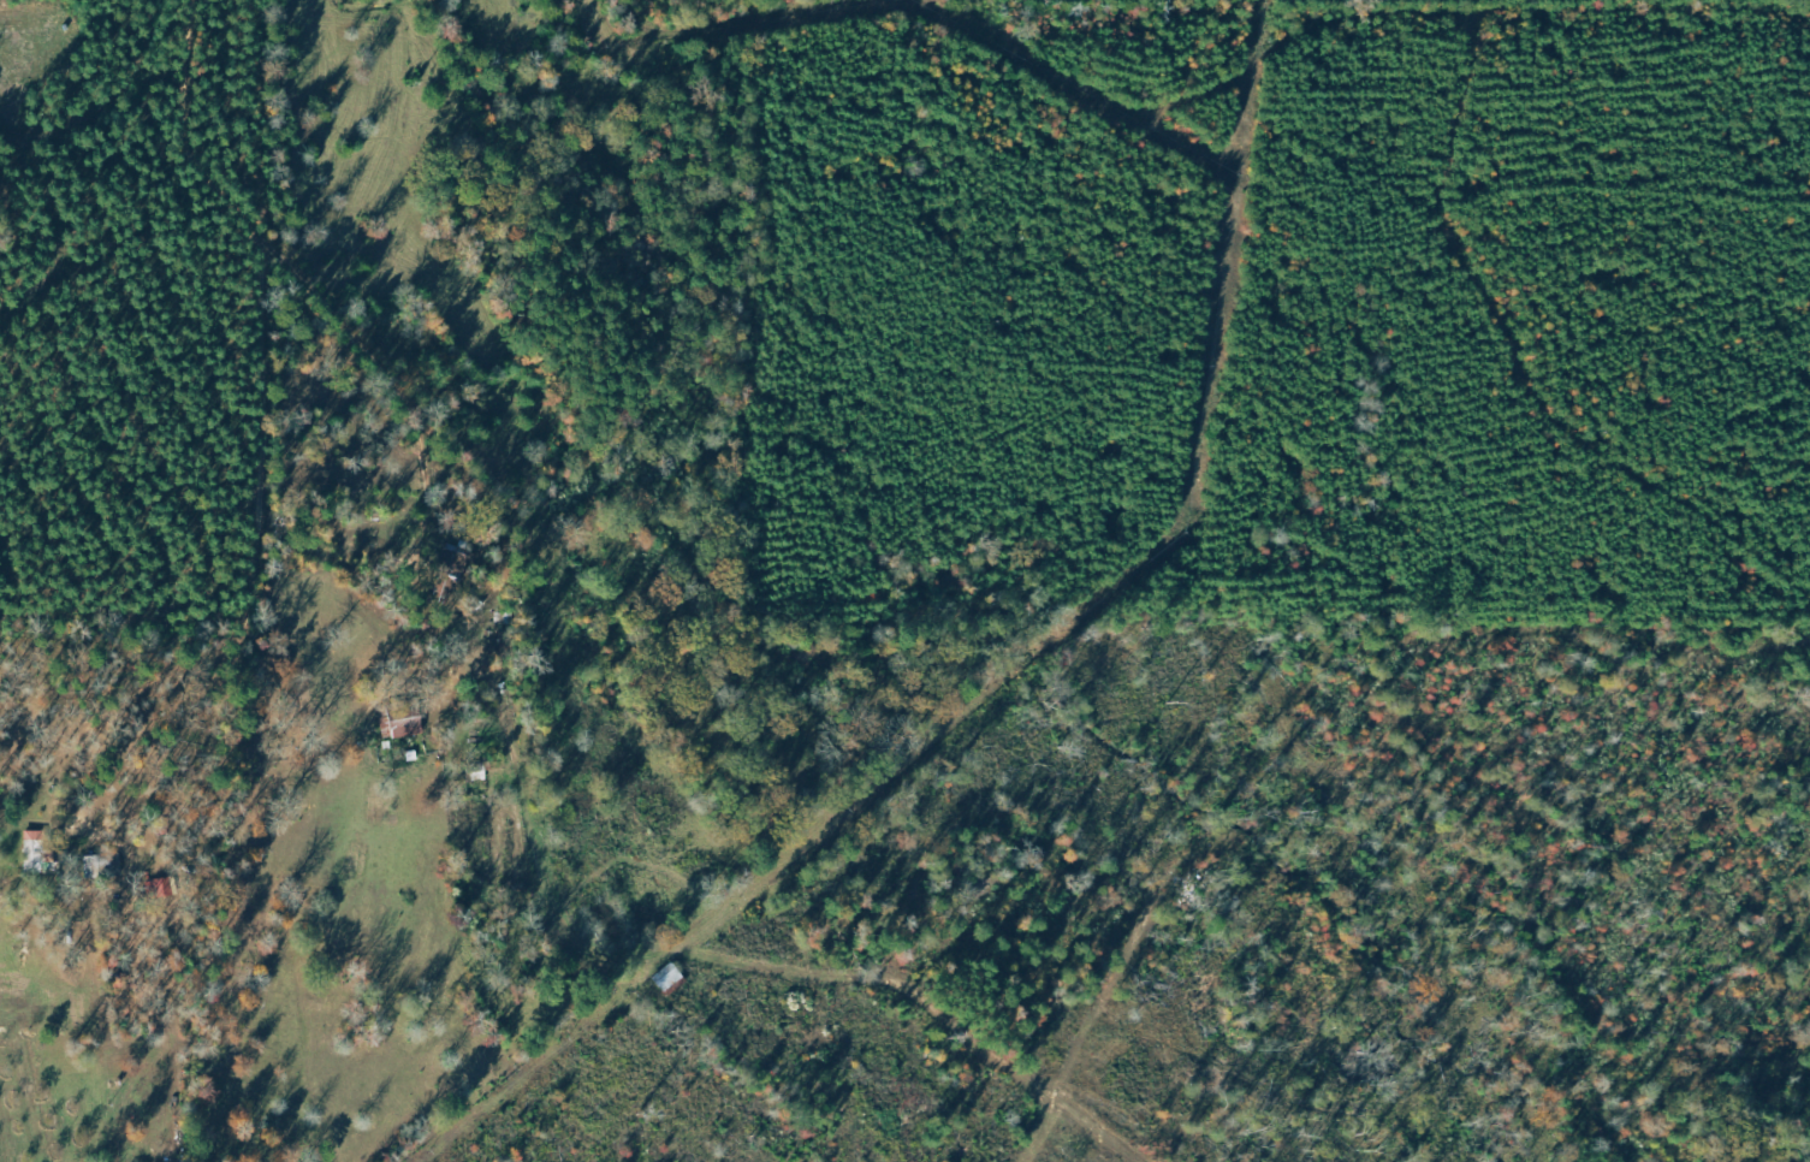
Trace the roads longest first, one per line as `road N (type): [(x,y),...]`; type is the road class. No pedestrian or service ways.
road 1 (residential): [(1070,1136),(949,1031),(736,1031),(609,971),(450,799),(420,579),(334,499),(170,402),(91,316),(72,267),(162,0)]
road 2 (residential): [(1432,0),(1247,59),(1120,59),(979,0)]
road 3 (residential): [(821,0),(730,17),(623,0)]

